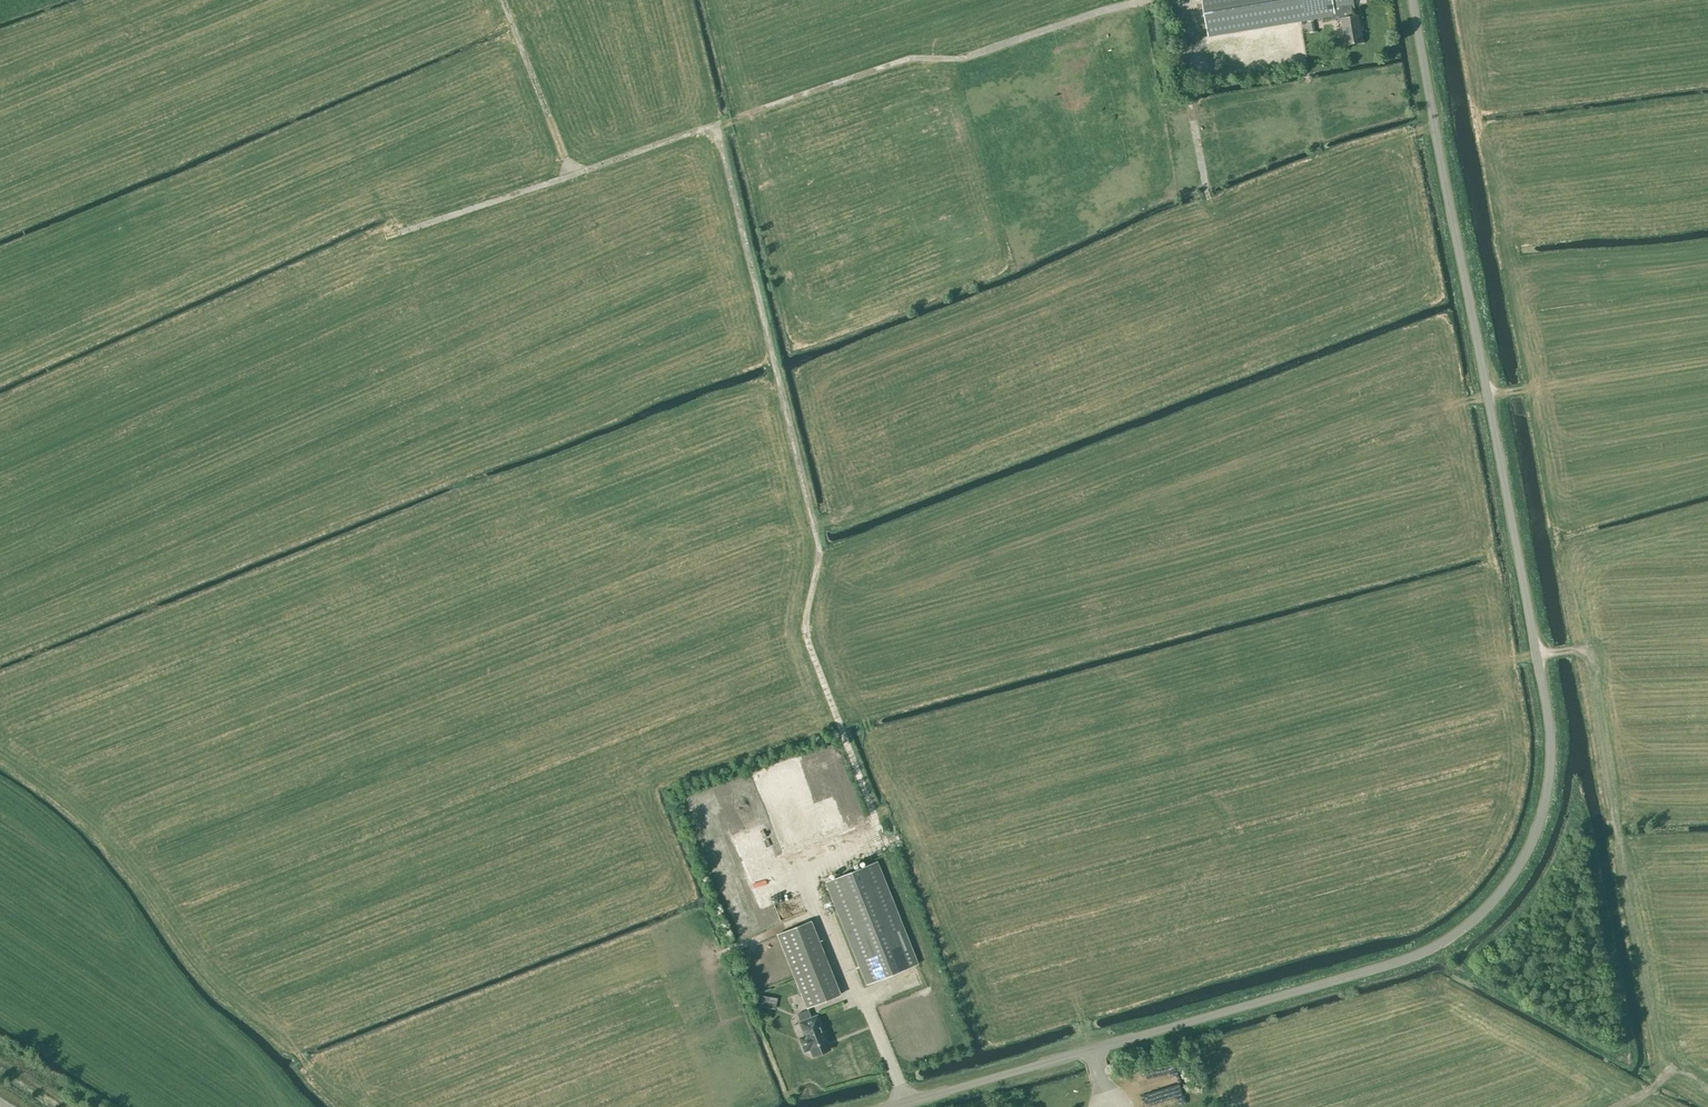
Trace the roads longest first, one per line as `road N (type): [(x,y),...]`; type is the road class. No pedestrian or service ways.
road 1 (unclassified): [(892,1106),(1417,955),(1485,909),(1529,846),(1550,770),(1549,716),(1413,0)]

